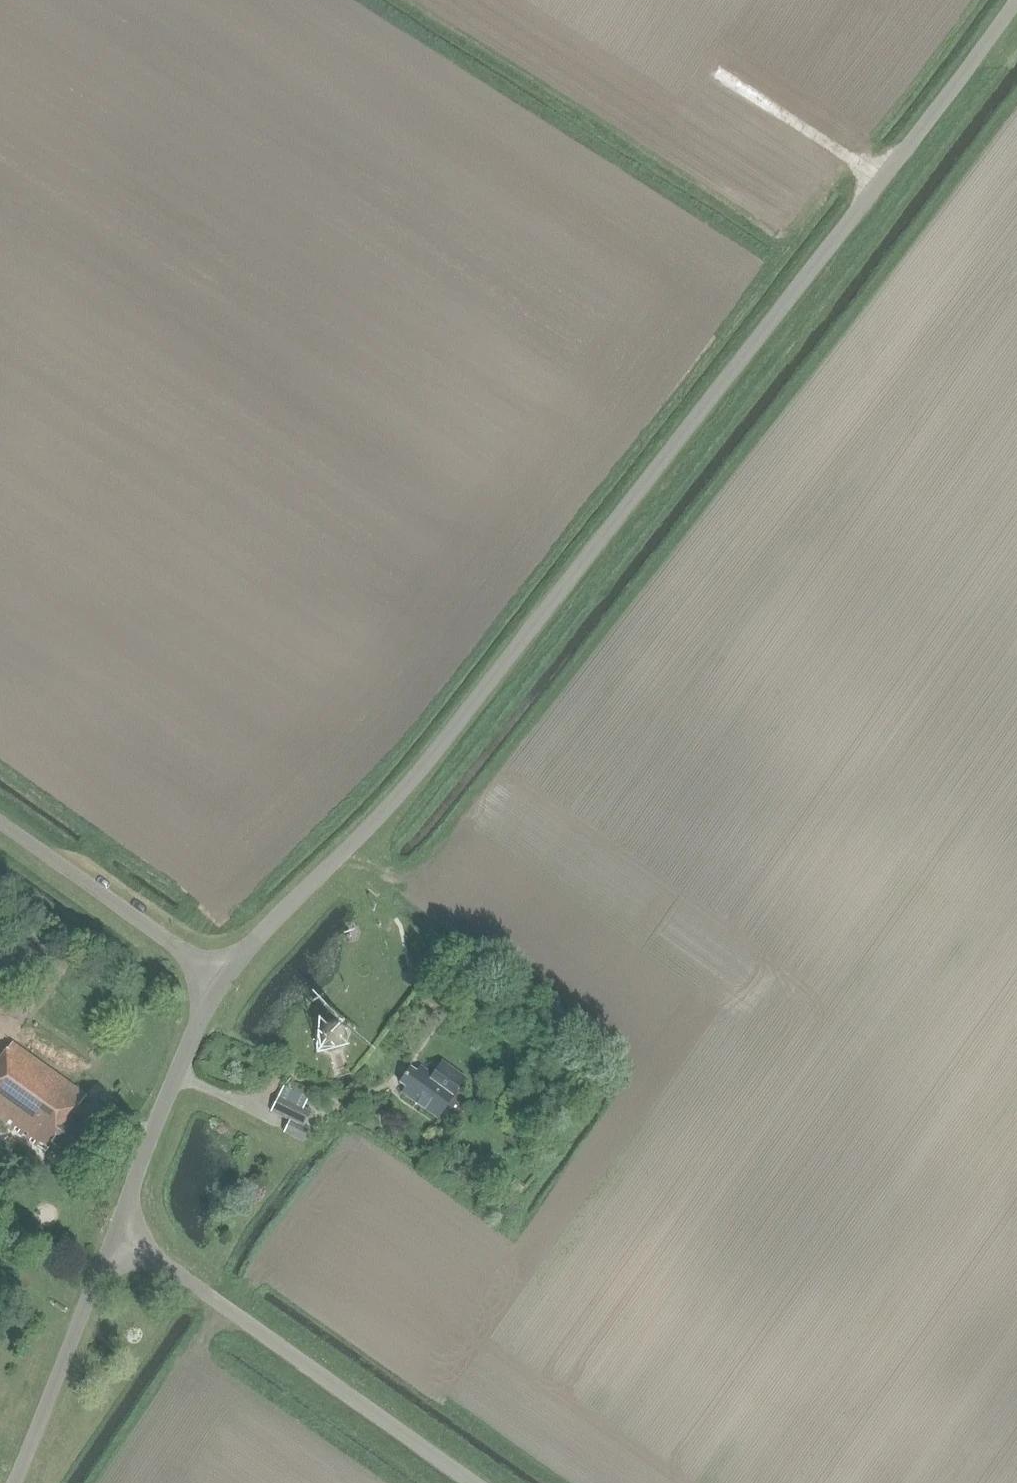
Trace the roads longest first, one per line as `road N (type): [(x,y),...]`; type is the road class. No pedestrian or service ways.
road 1 (unclassified): [(222,981),(417,776),(1016,0)]
road 2 (unclassified): [(474,1482),(116,1232)]
road 3 (unclassified): [(116,1232),(222,981)]
road 4 (unclassified): [(222,981),(0,825)]
road 5 (unclassified): [(14,1482),(116,1232)]

